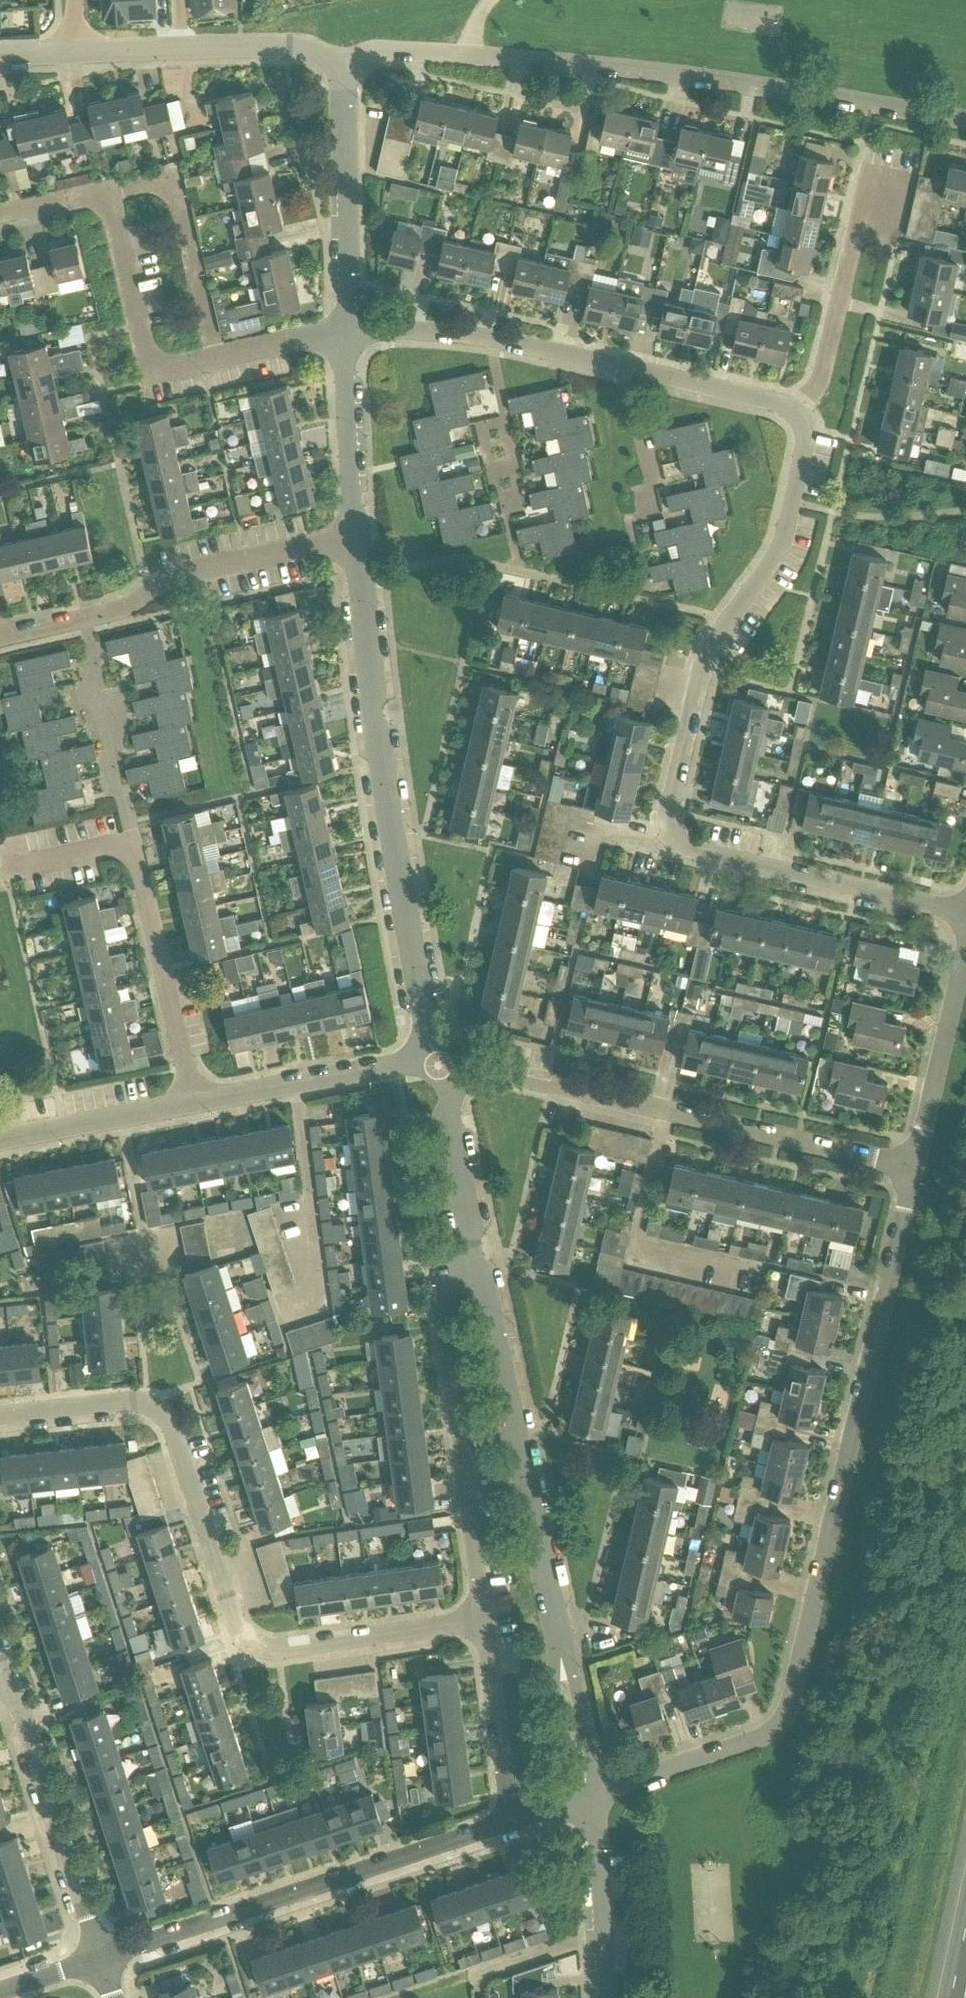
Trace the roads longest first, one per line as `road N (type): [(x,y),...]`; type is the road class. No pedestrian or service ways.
road 1 (residential): [(591,1793),(764,1737),(777,1724),(916,1169)]
road 2 (residential): [(965,913),(687,846),(665,824),(704,659),(784,537),(805,439),(794,412)]
road 3 (residential): [(0,1415),(127,1402),(158,1411),(232,1619),(258,1647),(485,1616)]
road 4 (residential): [(591,1793),(472,1249)]
road 5 (residential): [(438,1064),(375,694),(358,537)]
road 6 (residential): [(965,123),(625,67),(473,58)]
road 7 (residential): [(438,1064),(916,1169)]
road 8 (residential): [(794,412),(480,336),(346,334)]
road 9 (residential): [(103,1962),(513,1819)]
road 10 (residential): [(194,1100),(132,840),(3,869)]
road 11 (residential): [(485,1616),(443,1290),(472,1249)]
road 12 (residential): [(0,637),(125,609),(178,574),(358,537)]
road 13 (residential): [(103,1962),(12,1681)]
road 14 (residential): [(346,334),(345,56)]
road 15 (residential): [(345,56),(291,44),(70,52)]
road 16 (residential): [(794,412),(825,368),(865,195),(884,180)]
road 17 (residential): [(194,1100),(405,1063),(438,1064)]
road 18 (residential): [(109,191),(149,360),(170,369),(216,360)]
road 19 (residential): [(109,191),(159,182),(177,196),(216,360)]
road 20 (residential): [(916,1169),(965,969)]
road 21 (residential): [(513,1819),(485,1616)]
road 22 (residential): [(608,1997),(591,1793)]
road 23 (residential): [(358,537),(346,334)]
road 24 (residential): [(0,1140),(194,1100)]
road 25 (residential): [(472,1249),(438,1064)]
road 26 (residential): [(216,360),(346,334)]
road 27 (residential): [(473,58),(388,50),(345,56)]

